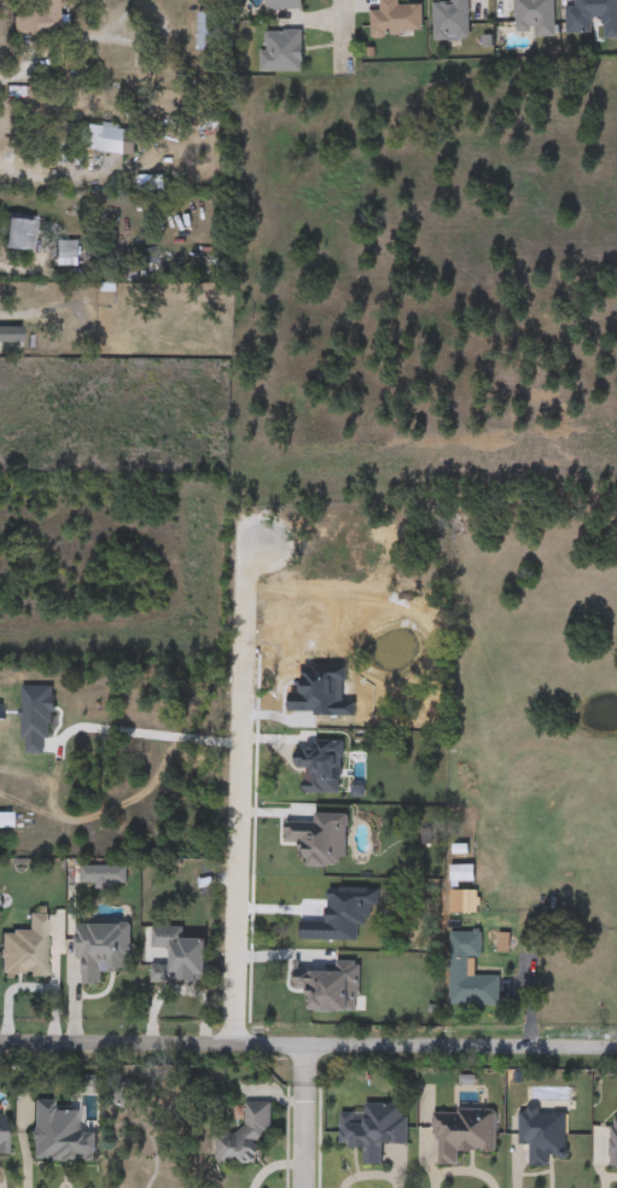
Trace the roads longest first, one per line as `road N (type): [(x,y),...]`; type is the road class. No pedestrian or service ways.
road 1 (residential): [(0,1042),(616,1047)]

